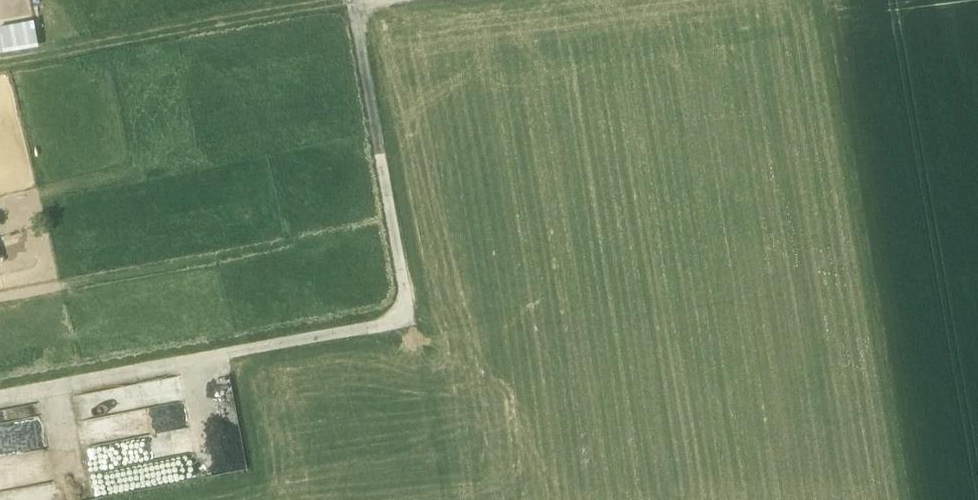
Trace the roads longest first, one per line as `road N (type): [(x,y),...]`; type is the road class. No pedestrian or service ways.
road 1 (track): [(352,2),(0,62)]

